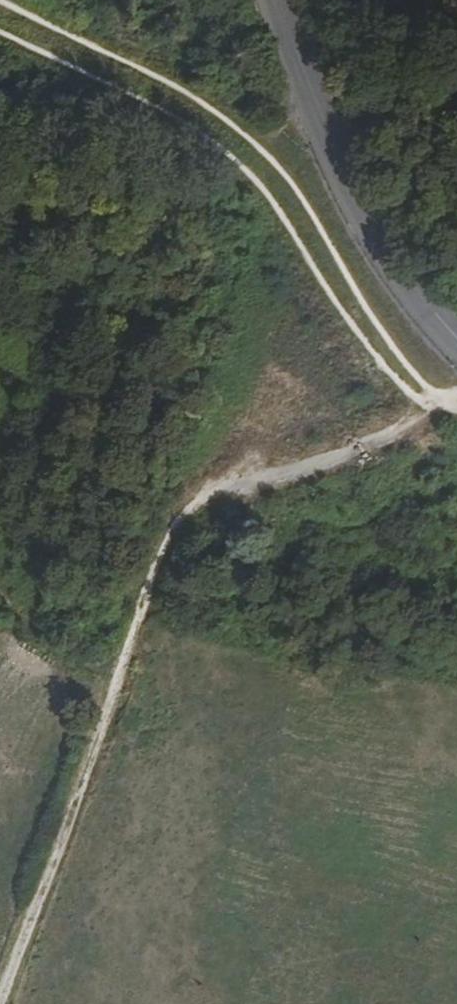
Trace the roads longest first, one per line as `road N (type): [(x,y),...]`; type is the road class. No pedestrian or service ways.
road 1 (track): [(4,1003),(168,538),(215,502)]
road 2 (tertiary): [(456,336),(379,236),(281,0)]
road 3 (track): [(122,684),(0,635)]

